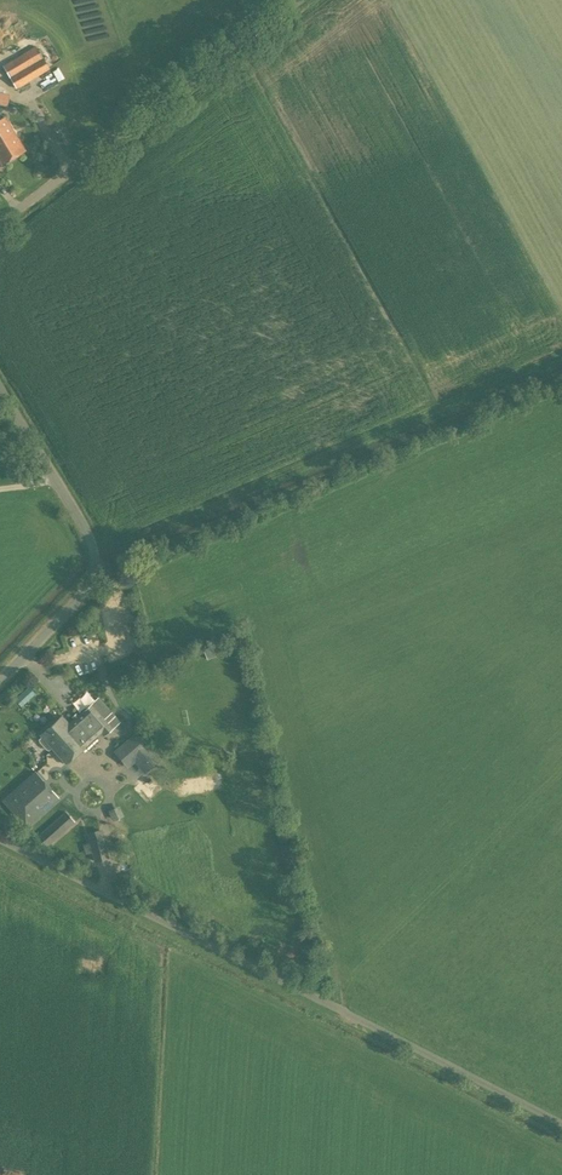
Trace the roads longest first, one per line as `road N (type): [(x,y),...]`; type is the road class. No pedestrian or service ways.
road 1 (unclassified): [(0,224),(301,0)]
road 2 (unclassified): [(0,678),(82,594),(94,563),(89,538),(0,391)]

